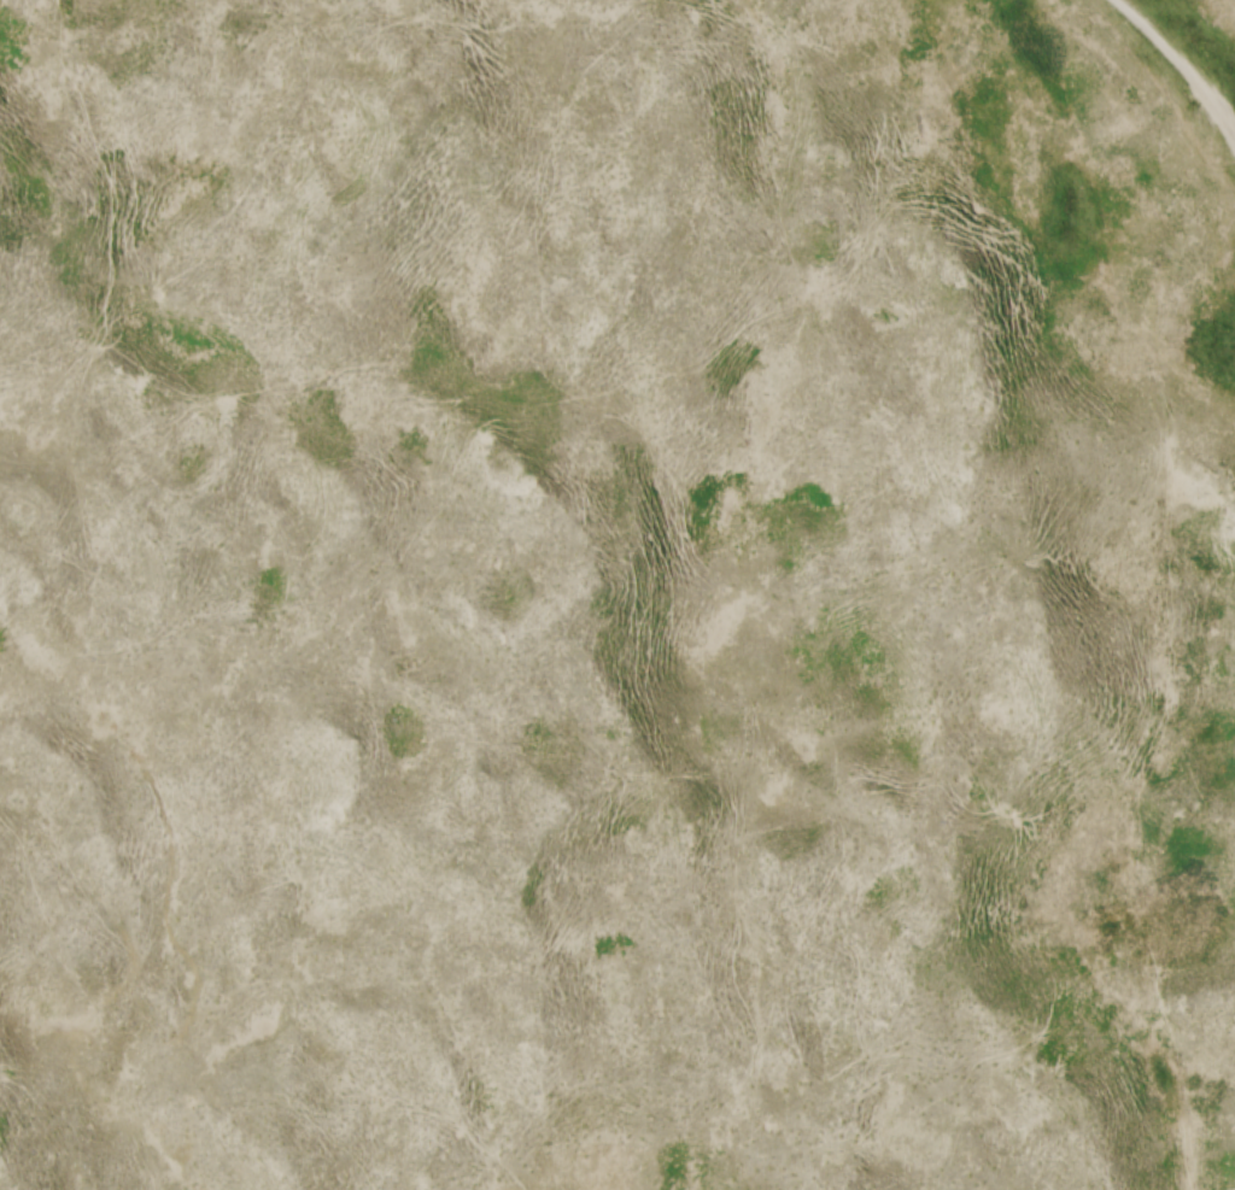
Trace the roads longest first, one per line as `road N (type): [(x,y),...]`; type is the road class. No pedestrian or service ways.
road 1 (residential): [(1234,165),(1201,107),(1093,0)]

